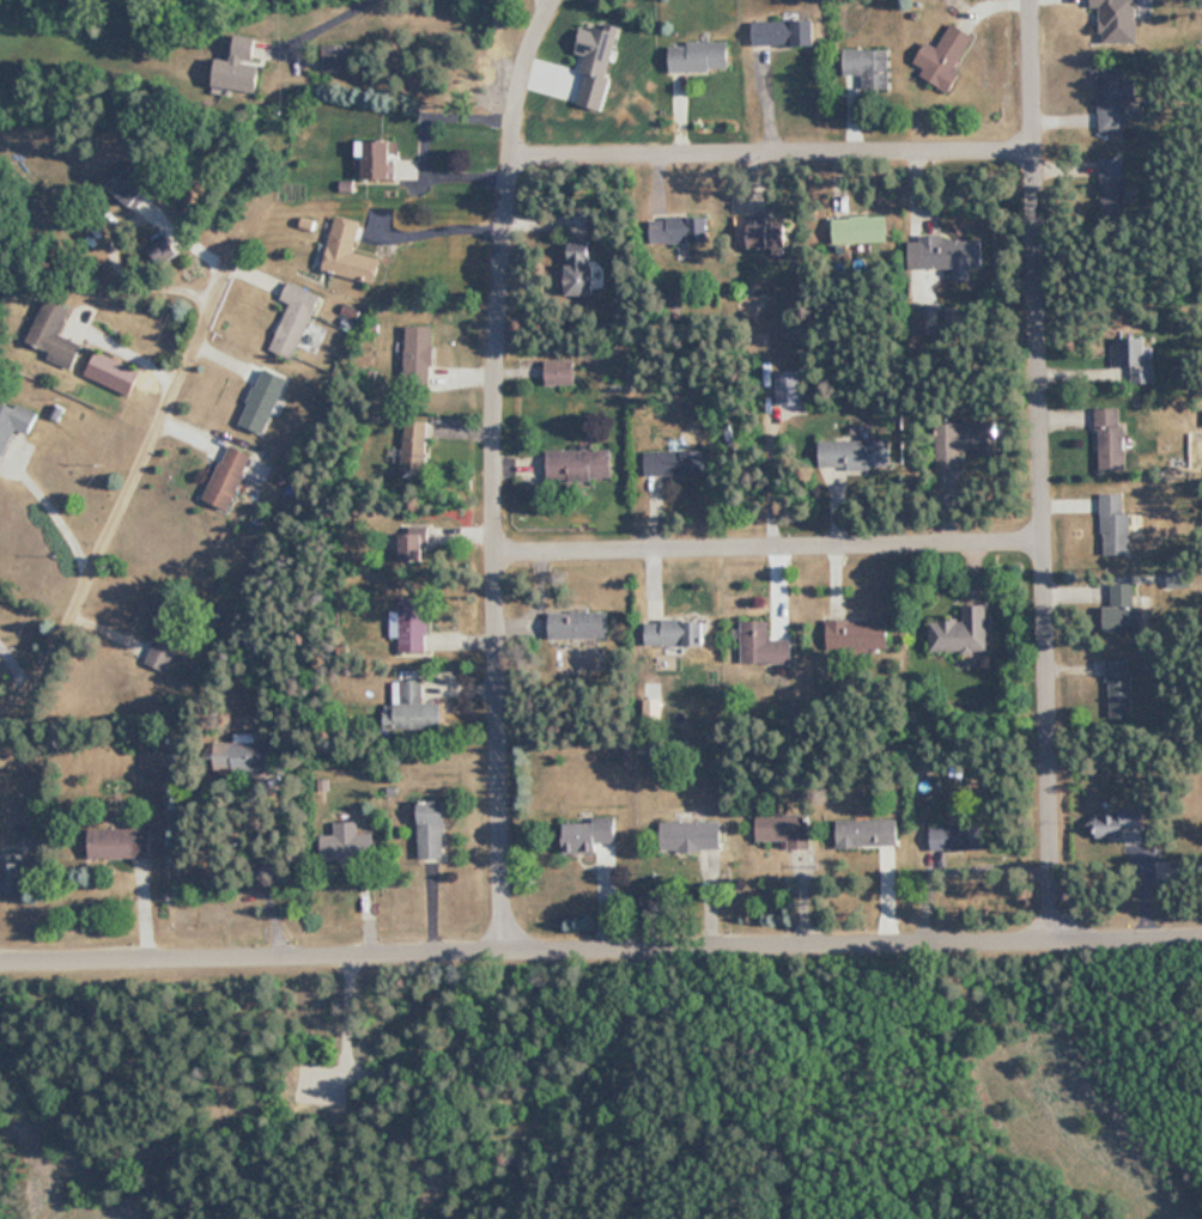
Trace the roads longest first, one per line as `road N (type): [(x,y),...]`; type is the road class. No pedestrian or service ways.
road 1 (residential): [(0,969),(1201,941)]
road 2 (residential): [(510,955),(500,329),(520,80),(543,0)]
road 3 (residential): [(1057,943),(1030,0)]
road 4 (residential): [(499,554),(1045,536)]
road 5 (residential): [(0,705),(38,663),(237,237)]
road 6 (residential): [(514,156),(1033,146)]

